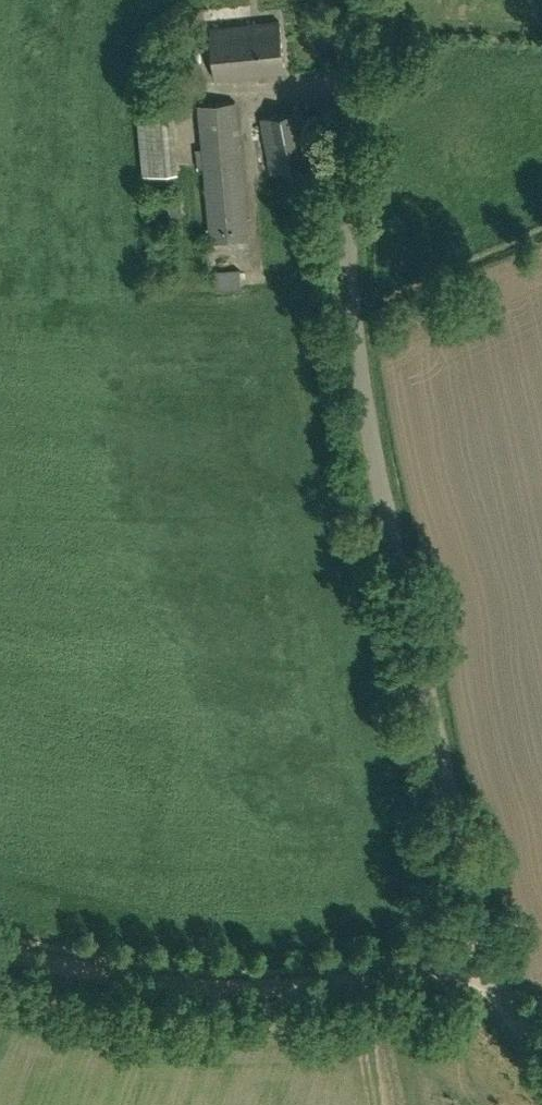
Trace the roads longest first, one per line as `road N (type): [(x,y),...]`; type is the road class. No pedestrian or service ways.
road 1 (unclassified): [(541,1046),(488,970),(368,403),(355,315),(355,220),(376,0)]
road 2 (track): [(488,970),(226,989),(0,949)]

